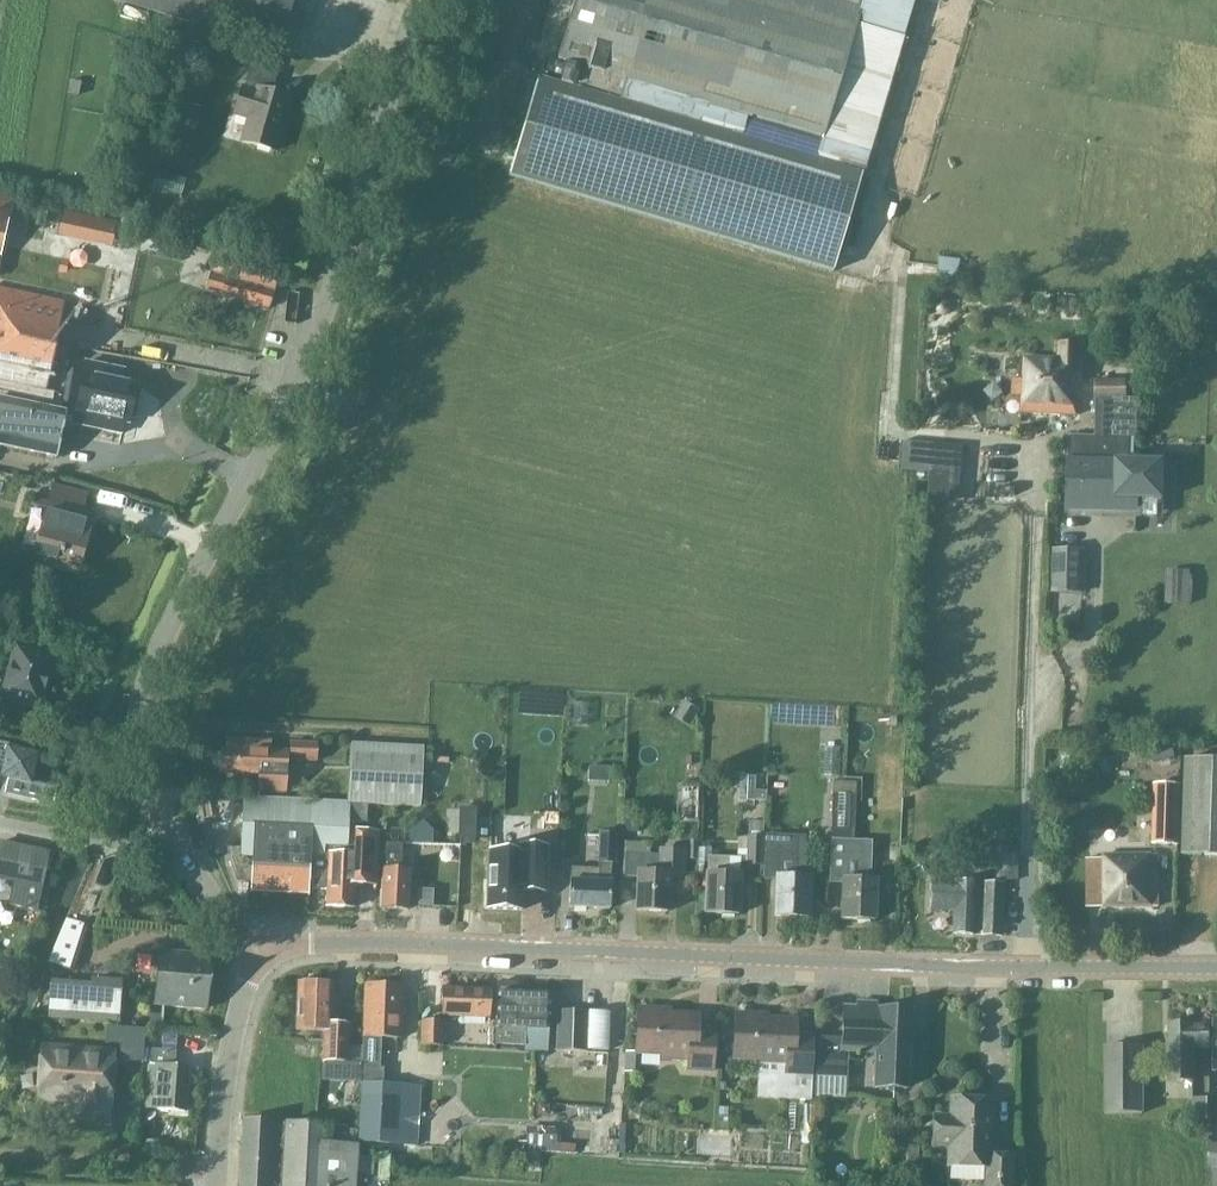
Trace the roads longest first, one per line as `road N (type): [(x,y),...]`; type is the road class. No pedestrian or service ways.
road 1 (residential): [(258,945),(179,851),(144,784),(139,715),(226,518),(416,0)]
road 2 (residential): [(1216,967),(258,945)]
road 3 (residential): [(216,1185),(225,1068),(258,945)]

